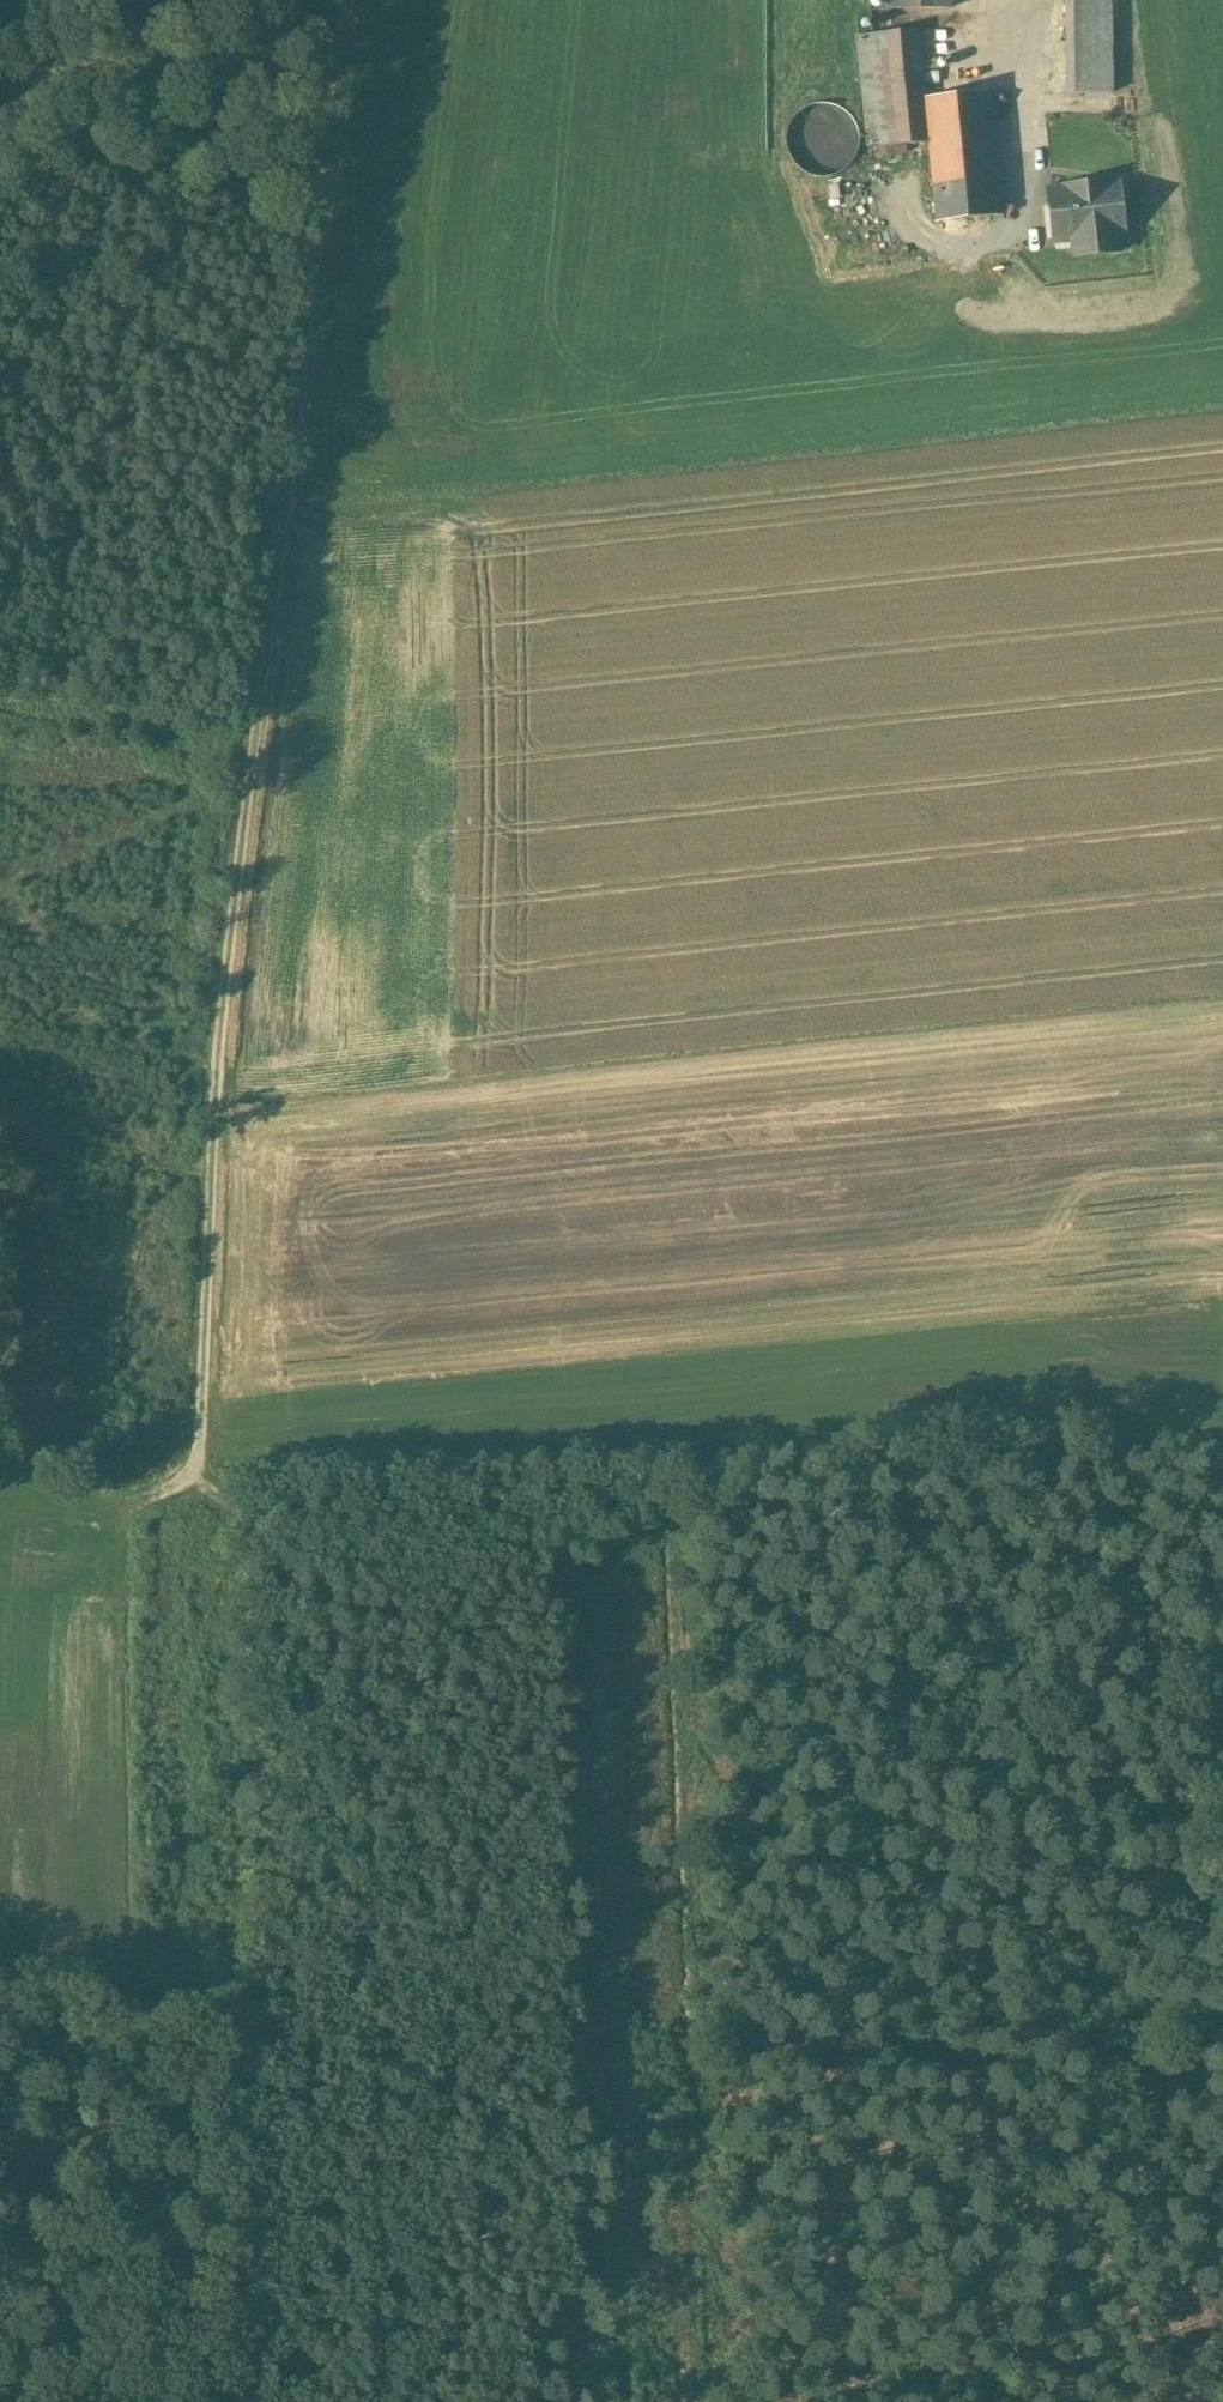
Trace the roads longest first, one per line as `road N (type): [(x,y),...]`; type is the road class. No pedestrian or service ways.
road 1 (track): [(344,0),(222,985),(208,1135),(205,1430),(202,1452),(189,1464),(146,1481)]

